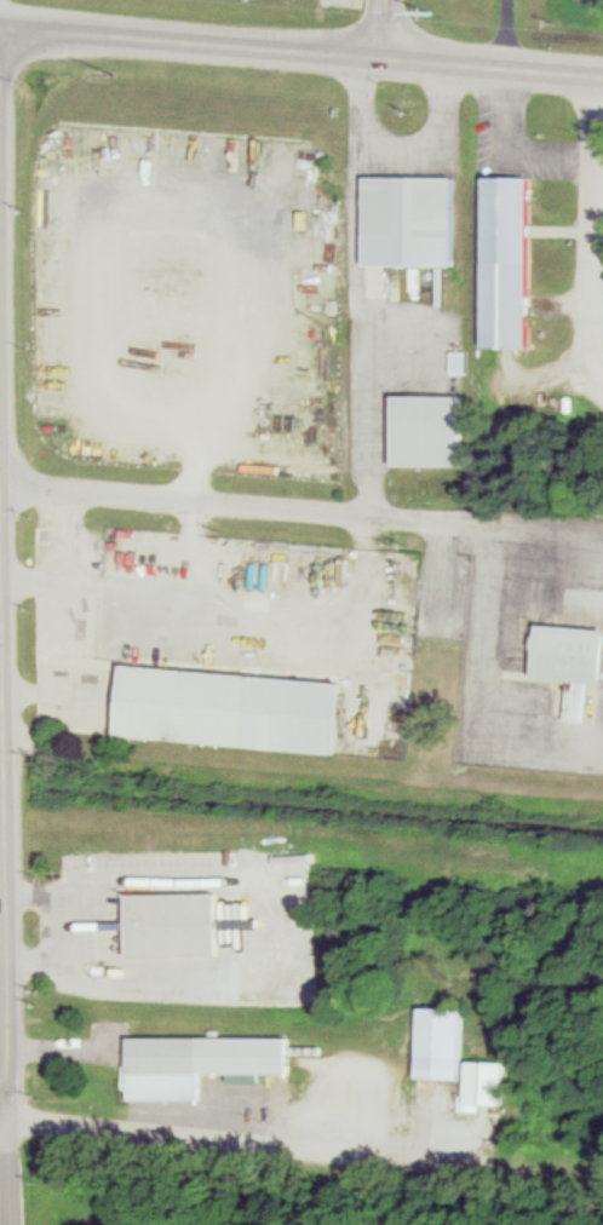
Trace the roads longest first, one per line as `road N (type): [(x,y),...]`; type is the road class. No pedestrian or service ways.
road 1 (residential): [(10,1224),(0,31)]
road 2 (tertiary): [(602,77),(0,31)]
road 3 (residential): [(0,1118),(475,1167)]
road 4 (residential): [(1,488),(453,521)]

